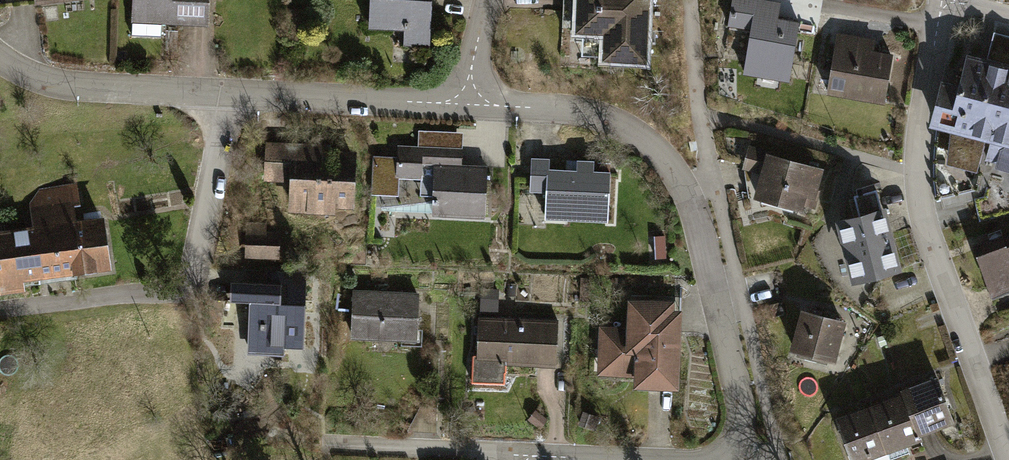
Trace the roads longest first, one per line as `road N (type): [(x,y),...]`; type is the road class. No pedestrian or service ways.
road 1 (residential): [(715,459),(739,440),(742,408),(689,192),(671,167),(614,123),(461,110)]
road 2 (residential): [(1008,459),(924,225),(917,174),(945,1)]
road 3 (residential): [(461,110),(66,88),(0,60)]
road 4 (residential): [(329,444),(533,455)]

